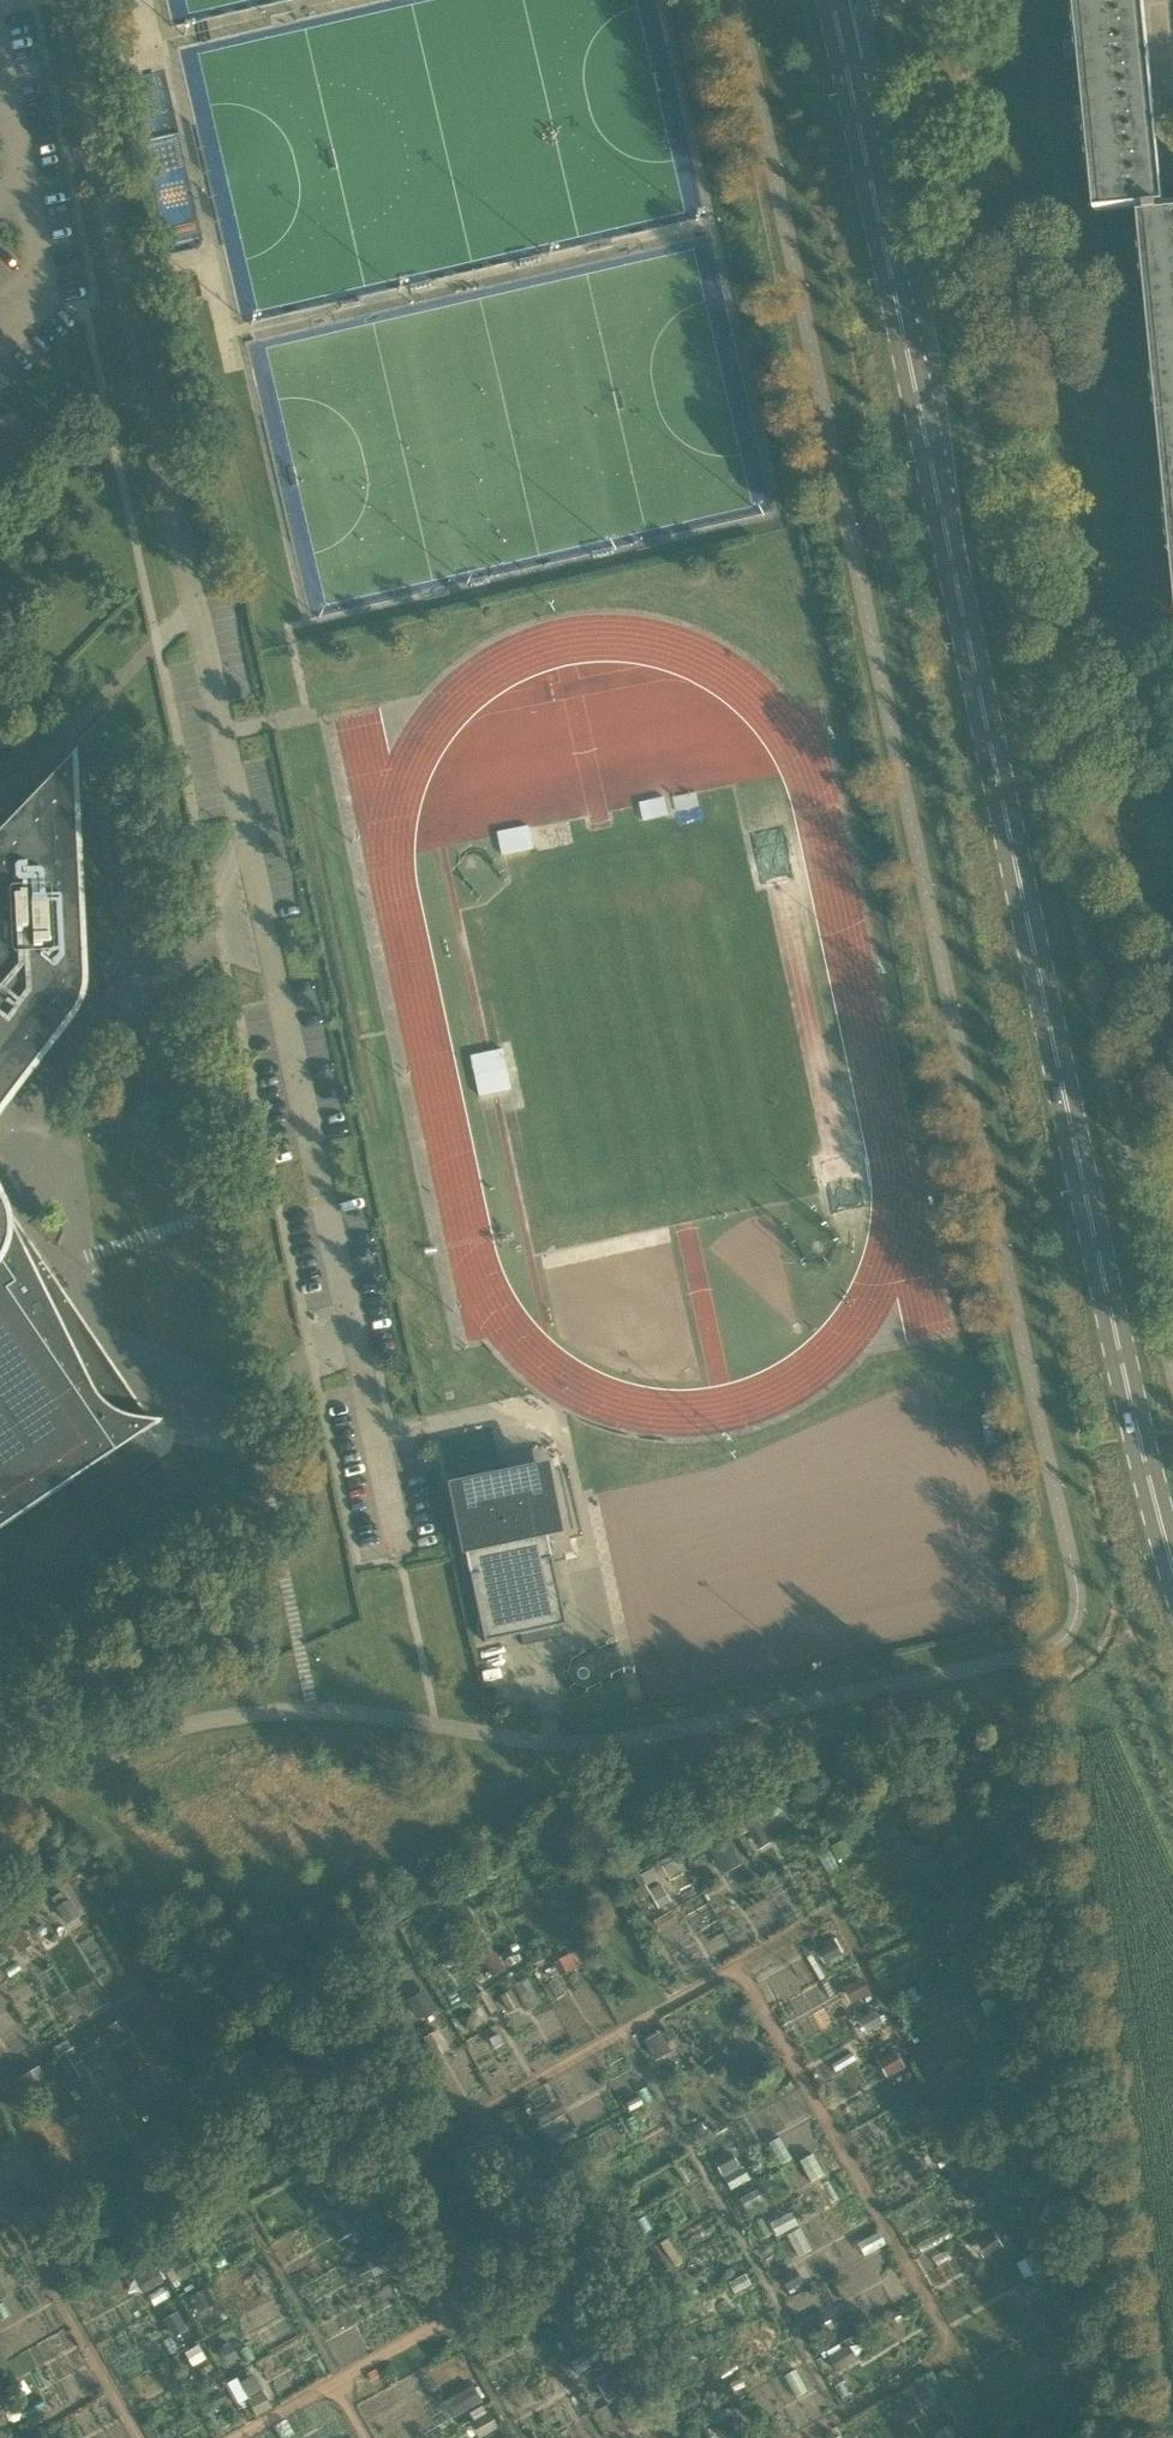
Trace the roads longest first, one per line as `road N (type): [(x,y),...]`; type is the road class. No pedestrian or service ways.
road 1 (primary): [(1172,1559),(833,0)]

